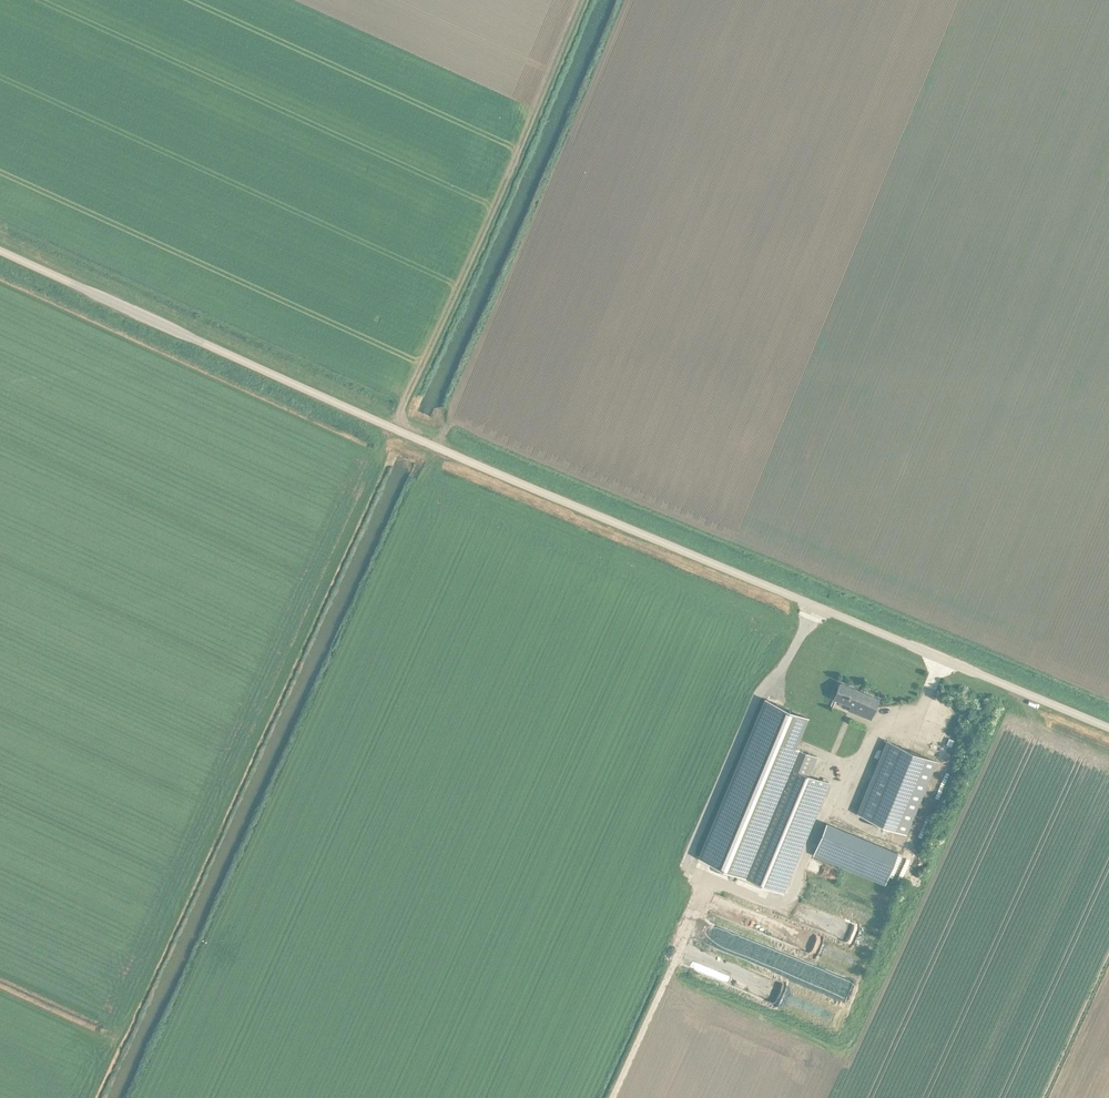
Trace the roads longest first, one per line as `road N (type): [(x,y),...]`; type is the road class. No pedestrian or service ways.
road 1 (unclassified): [(1108,728),(443,450),(0,250)]

